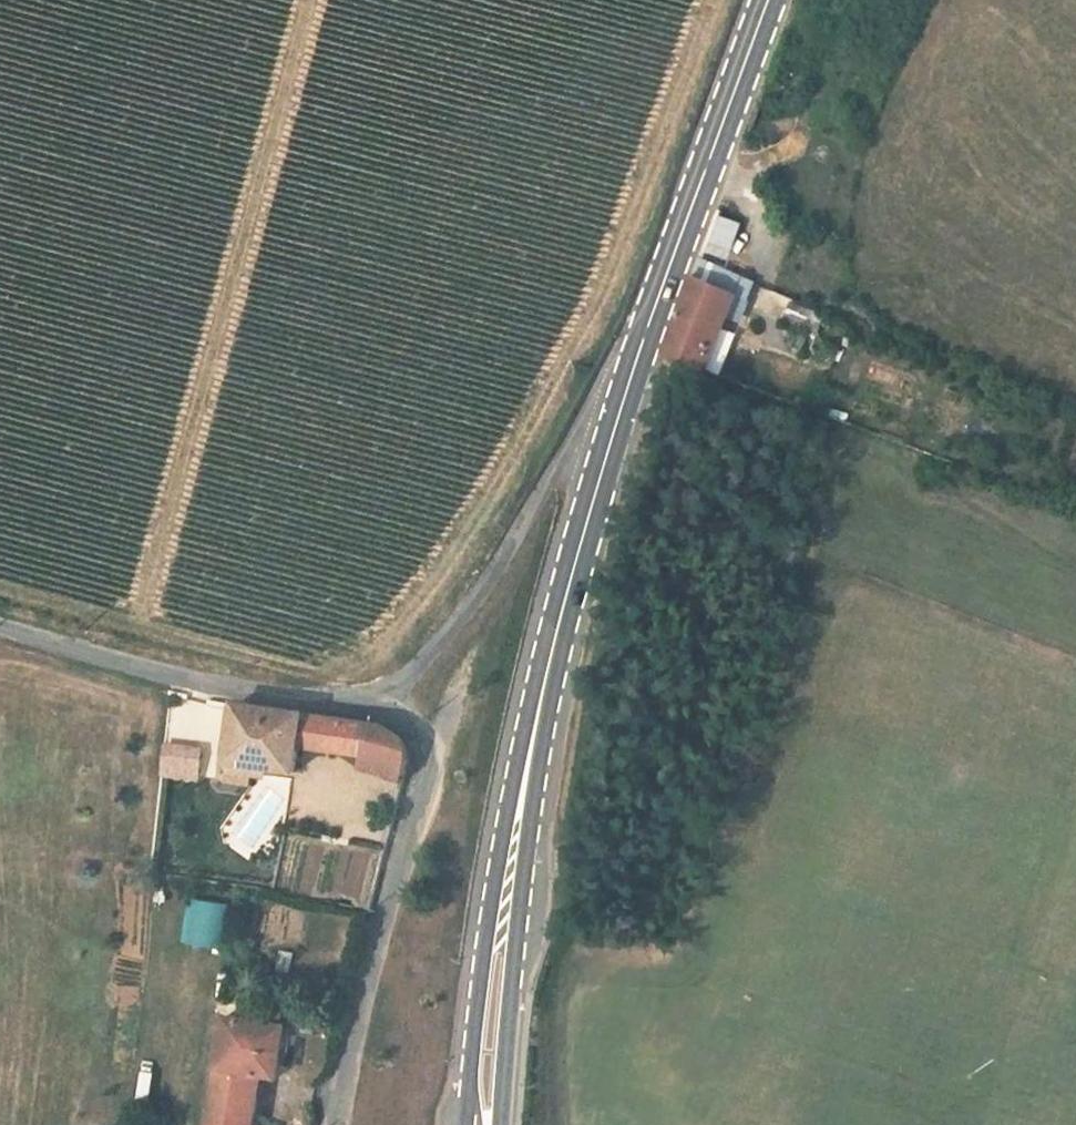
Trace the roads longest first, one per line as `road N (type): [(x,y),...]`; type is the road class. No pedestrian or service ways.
road 1 (secondary): [(630,382),(542,687),(509,892),(489,1124)]
road 2 (residential): [(337,1124),(373,949),(431,773),(410,728),(359,702)]
road 3 (unclassified): [(630,382),(581,428),(437,646),(404,678),(359,702)]
road 4 (secondary): [(770,0),(630,382)]
road 5 (unclassified): [(0,626),(225,691),(359,702)]

